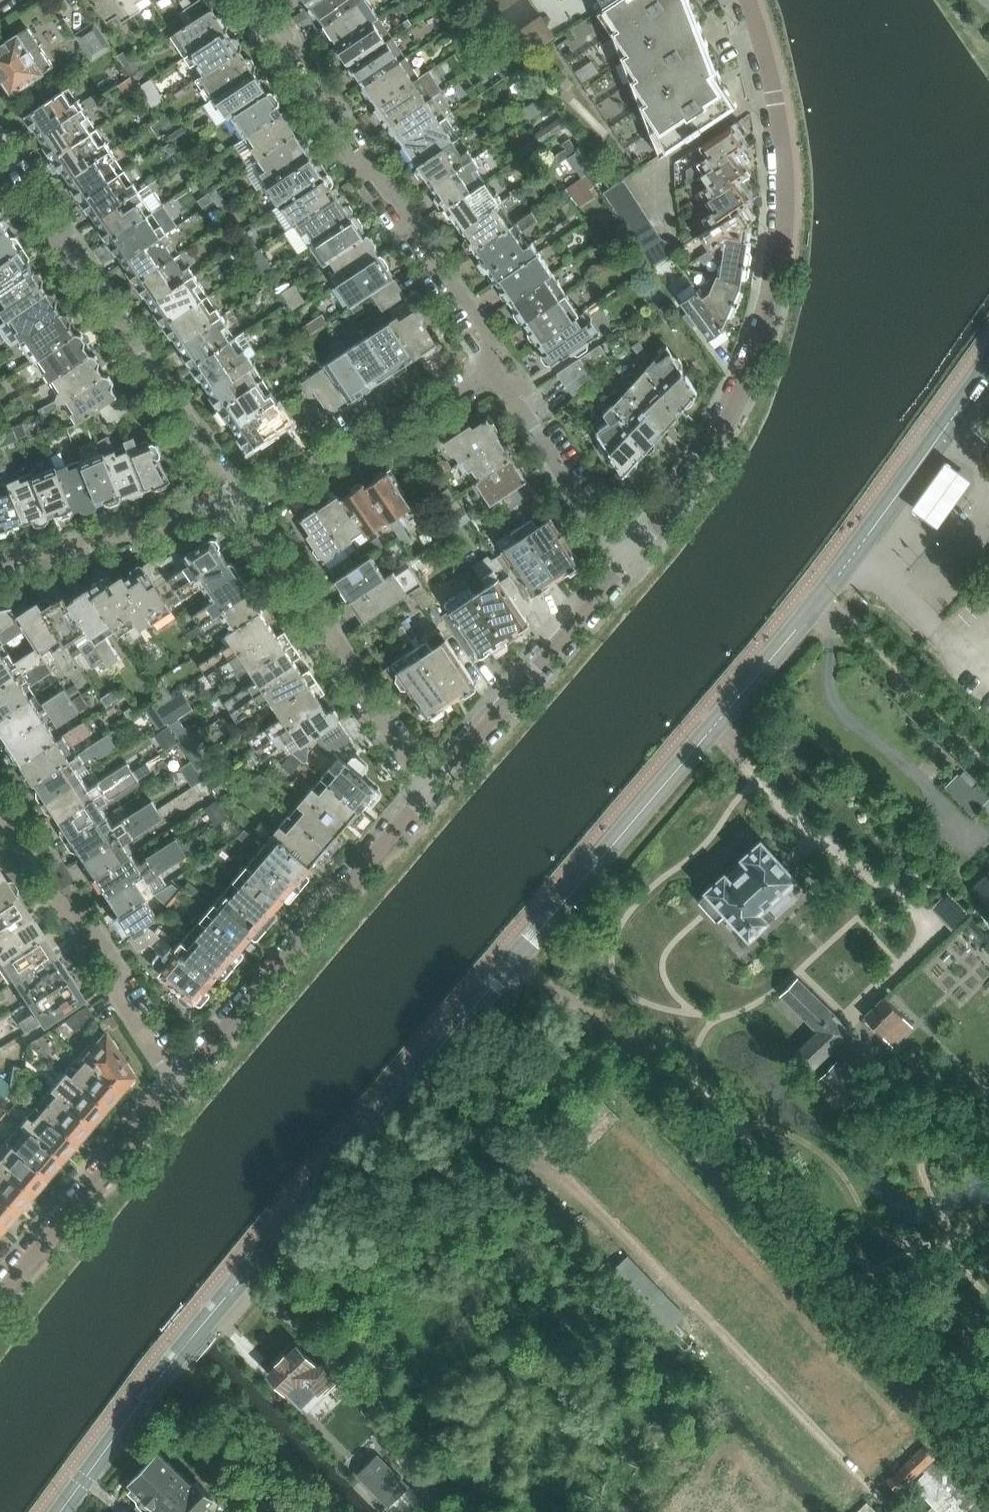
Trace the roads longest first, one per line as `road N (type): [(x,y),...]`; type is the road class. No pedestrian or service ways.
road 1 (tertiary): [(61,1511),(204,1323),(815,608),(988,367)]
road 2 (residential): [(626,560),(682,495),(726,423),(774,291),(786,192),(776,94),(746,0)]
road 3 (residential): [(500,361),(252,0)]
road 4 (residential): [(237,503),(0,147)]
road 5 (residential): [(177,1086),(430,794)]
road 6 (residential): [(430,794),(237,503)]
road 7 (residential): [(177,1086),(0,811)]
road 8 (residential): [(430,794),(626,560)]
road 9 (residential): [(237,503),(500,361)]
road 10 (residential): [(0,1295),(177,1086)]
road 11 (residential): [(0,562),(237,503)]
road 12 (residential): [(626,560),(521,406),(500,361)]
road 13 (track): [(864,637),(988,767)]

